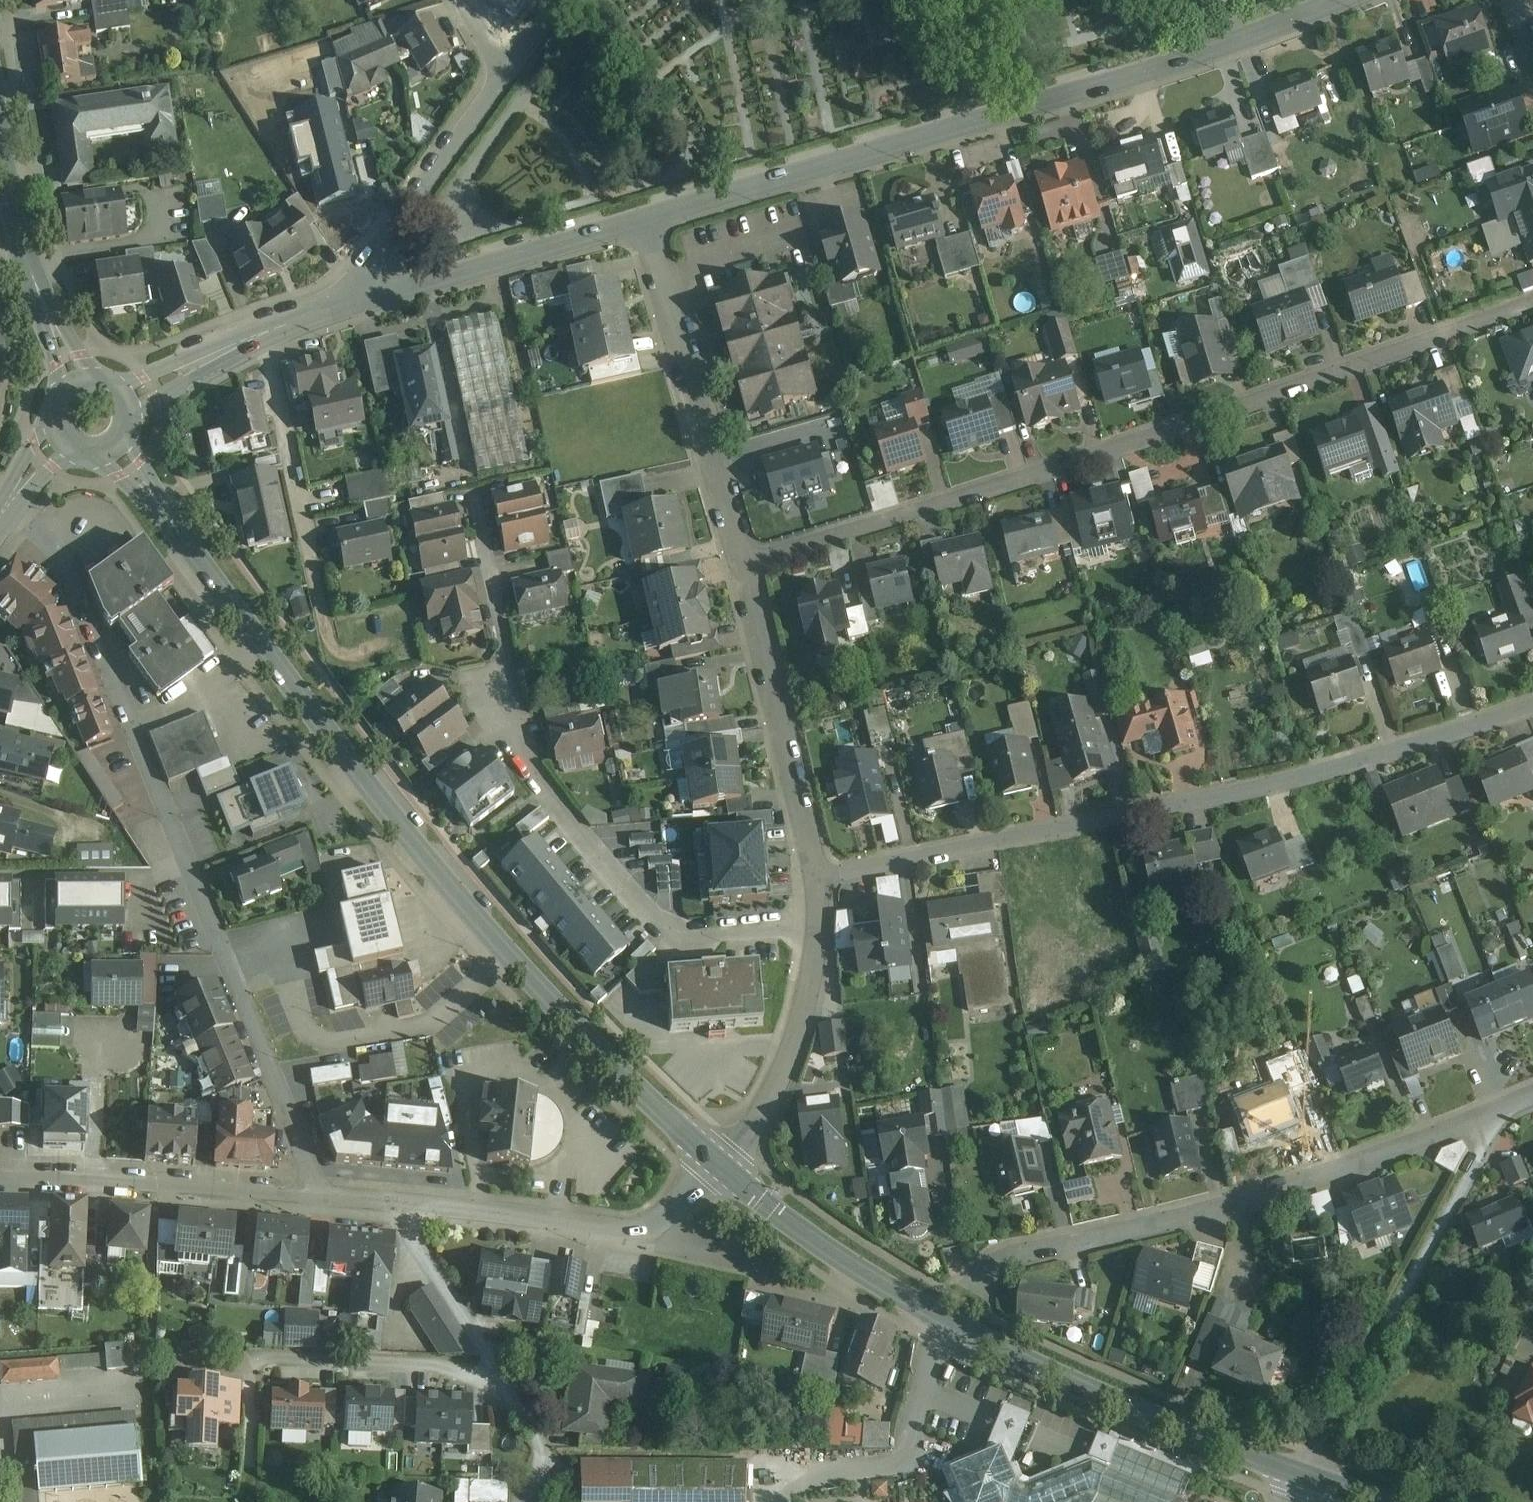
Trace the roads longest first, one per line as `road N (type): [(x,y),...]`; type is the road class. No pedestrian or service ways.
road 1 (secondary): [(715,1165),(565,1017),(432,861),(116,452)]
road 2 (residential): [(743,563),(1200,420),(1532,301)]
road 3 (residential): [(5,510),(38,531),(79,587),(316,1199)]
road 4 (residential): [(814,876),(1257,786),(1532,692)]
road 5 (residential): [(644,219),(1174,62),(1339,0)]
road 6 (secondary): [(1303,1476),(1027,1363),(943,1319),(819,1244),(715,1165)]
road 7 (residential): [(1532,1096),(1234,1202),(1028,1253),(970,1290)]
road 8 (residential): [(492,691),(542,788),(583,844),(665,926),(732,934),(816,921)]
road 9 (residential): [(316,1199),(642,1232),(662,1224),(715,1165)]
road 10 (residential): [(644,219),(743,563)]
road 11 (residential): [(743,563),(814,876)]
road 12 (residential): [(0,1179),(85,1177),(316,1199)]
road 13 (residential): [(129,395),(263,333),(393,291)]
road 14 (secondary): [(0,118),(29,245),(75,378)]
road 15 (residential): [(816,921),(801,1022),(773,1088),(715,1165)]
road 16 (residential): [(393,291),(644,219)]
road 17 (residential): [(393,291),(386,255),(393,227),(503,72)]

